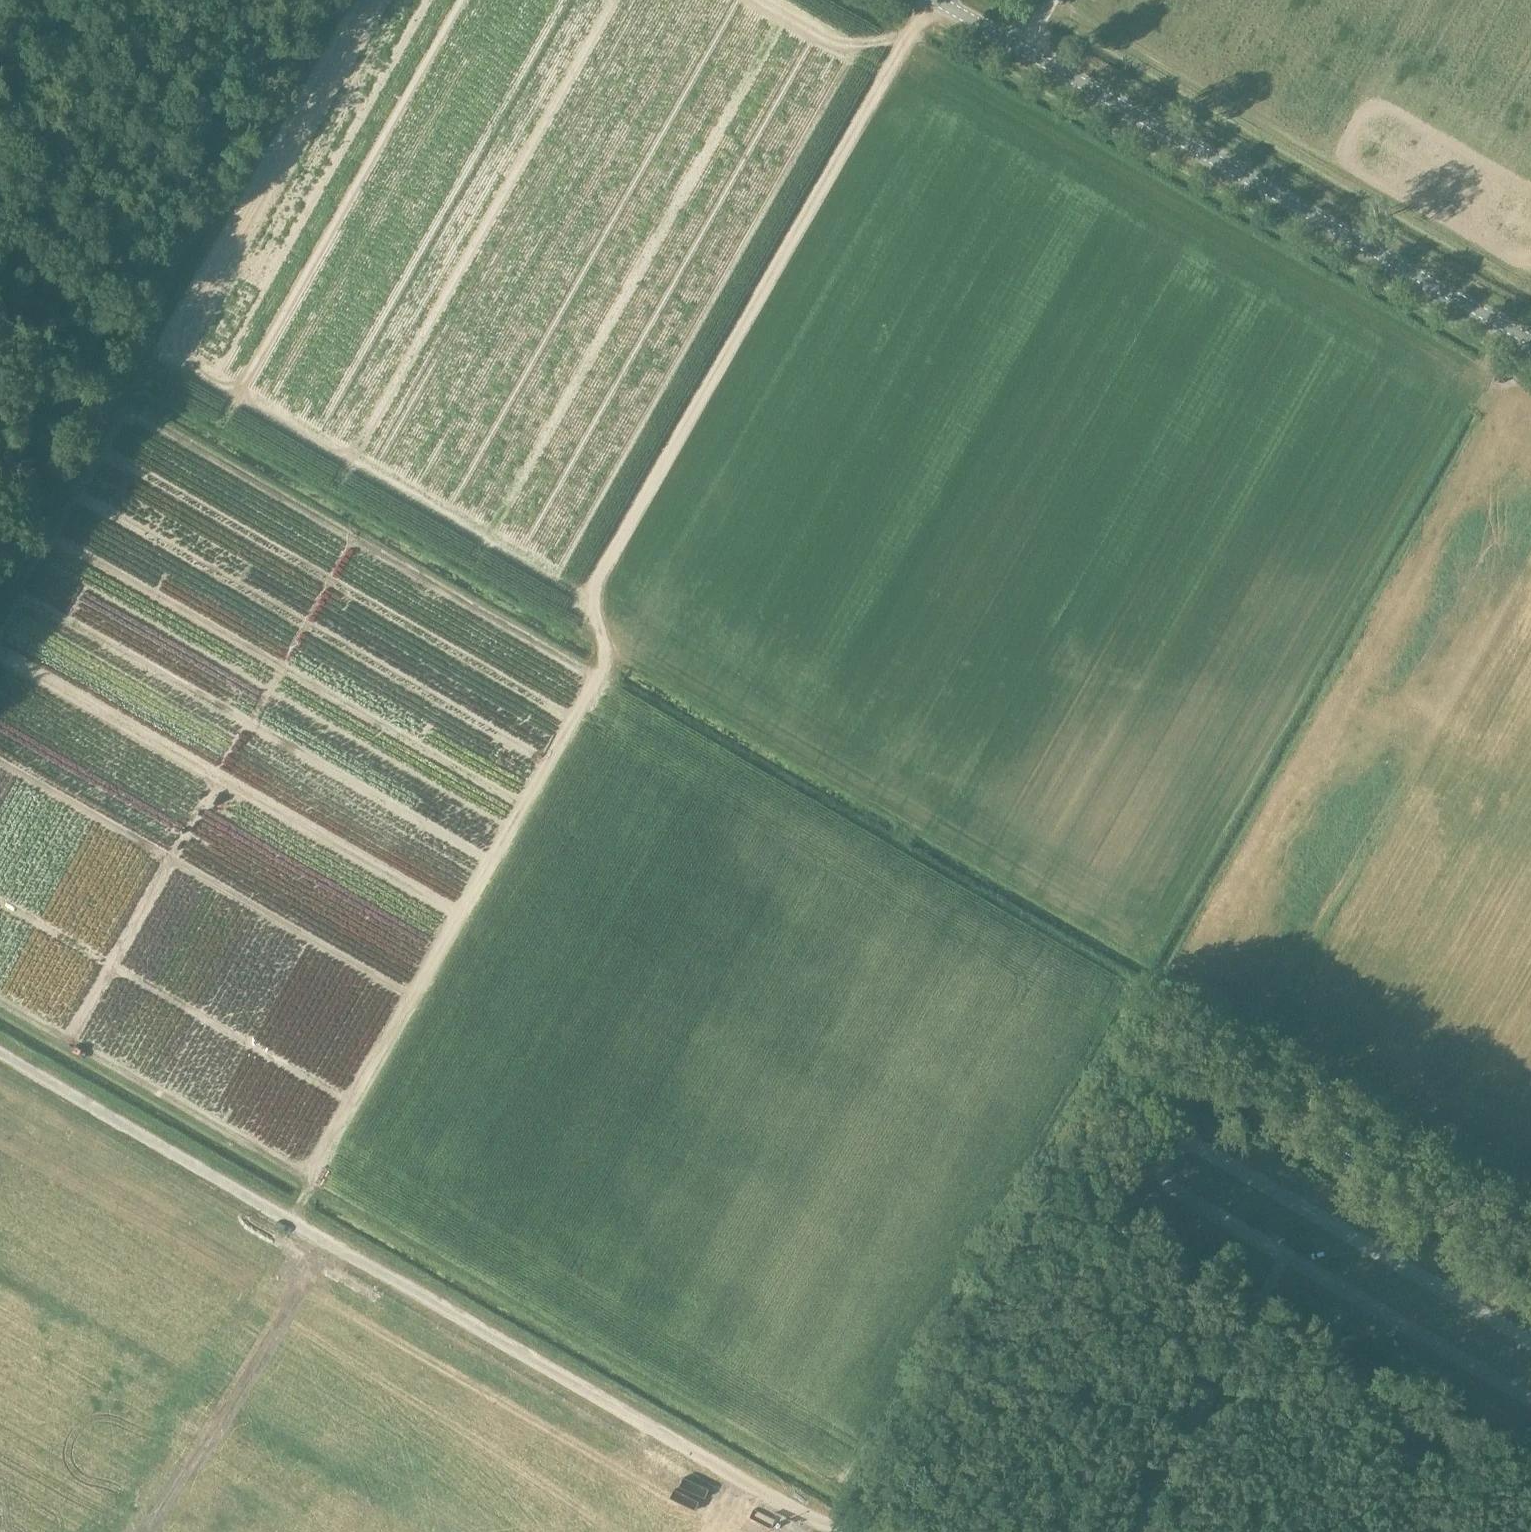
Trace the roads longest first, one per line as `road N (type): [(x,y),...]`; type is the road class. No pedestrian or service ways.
road 1 (unclassified): [(0,1055),(743,1482),(852,1531)]
road 2 (unclassified): [(1530,340),(937,0)]

